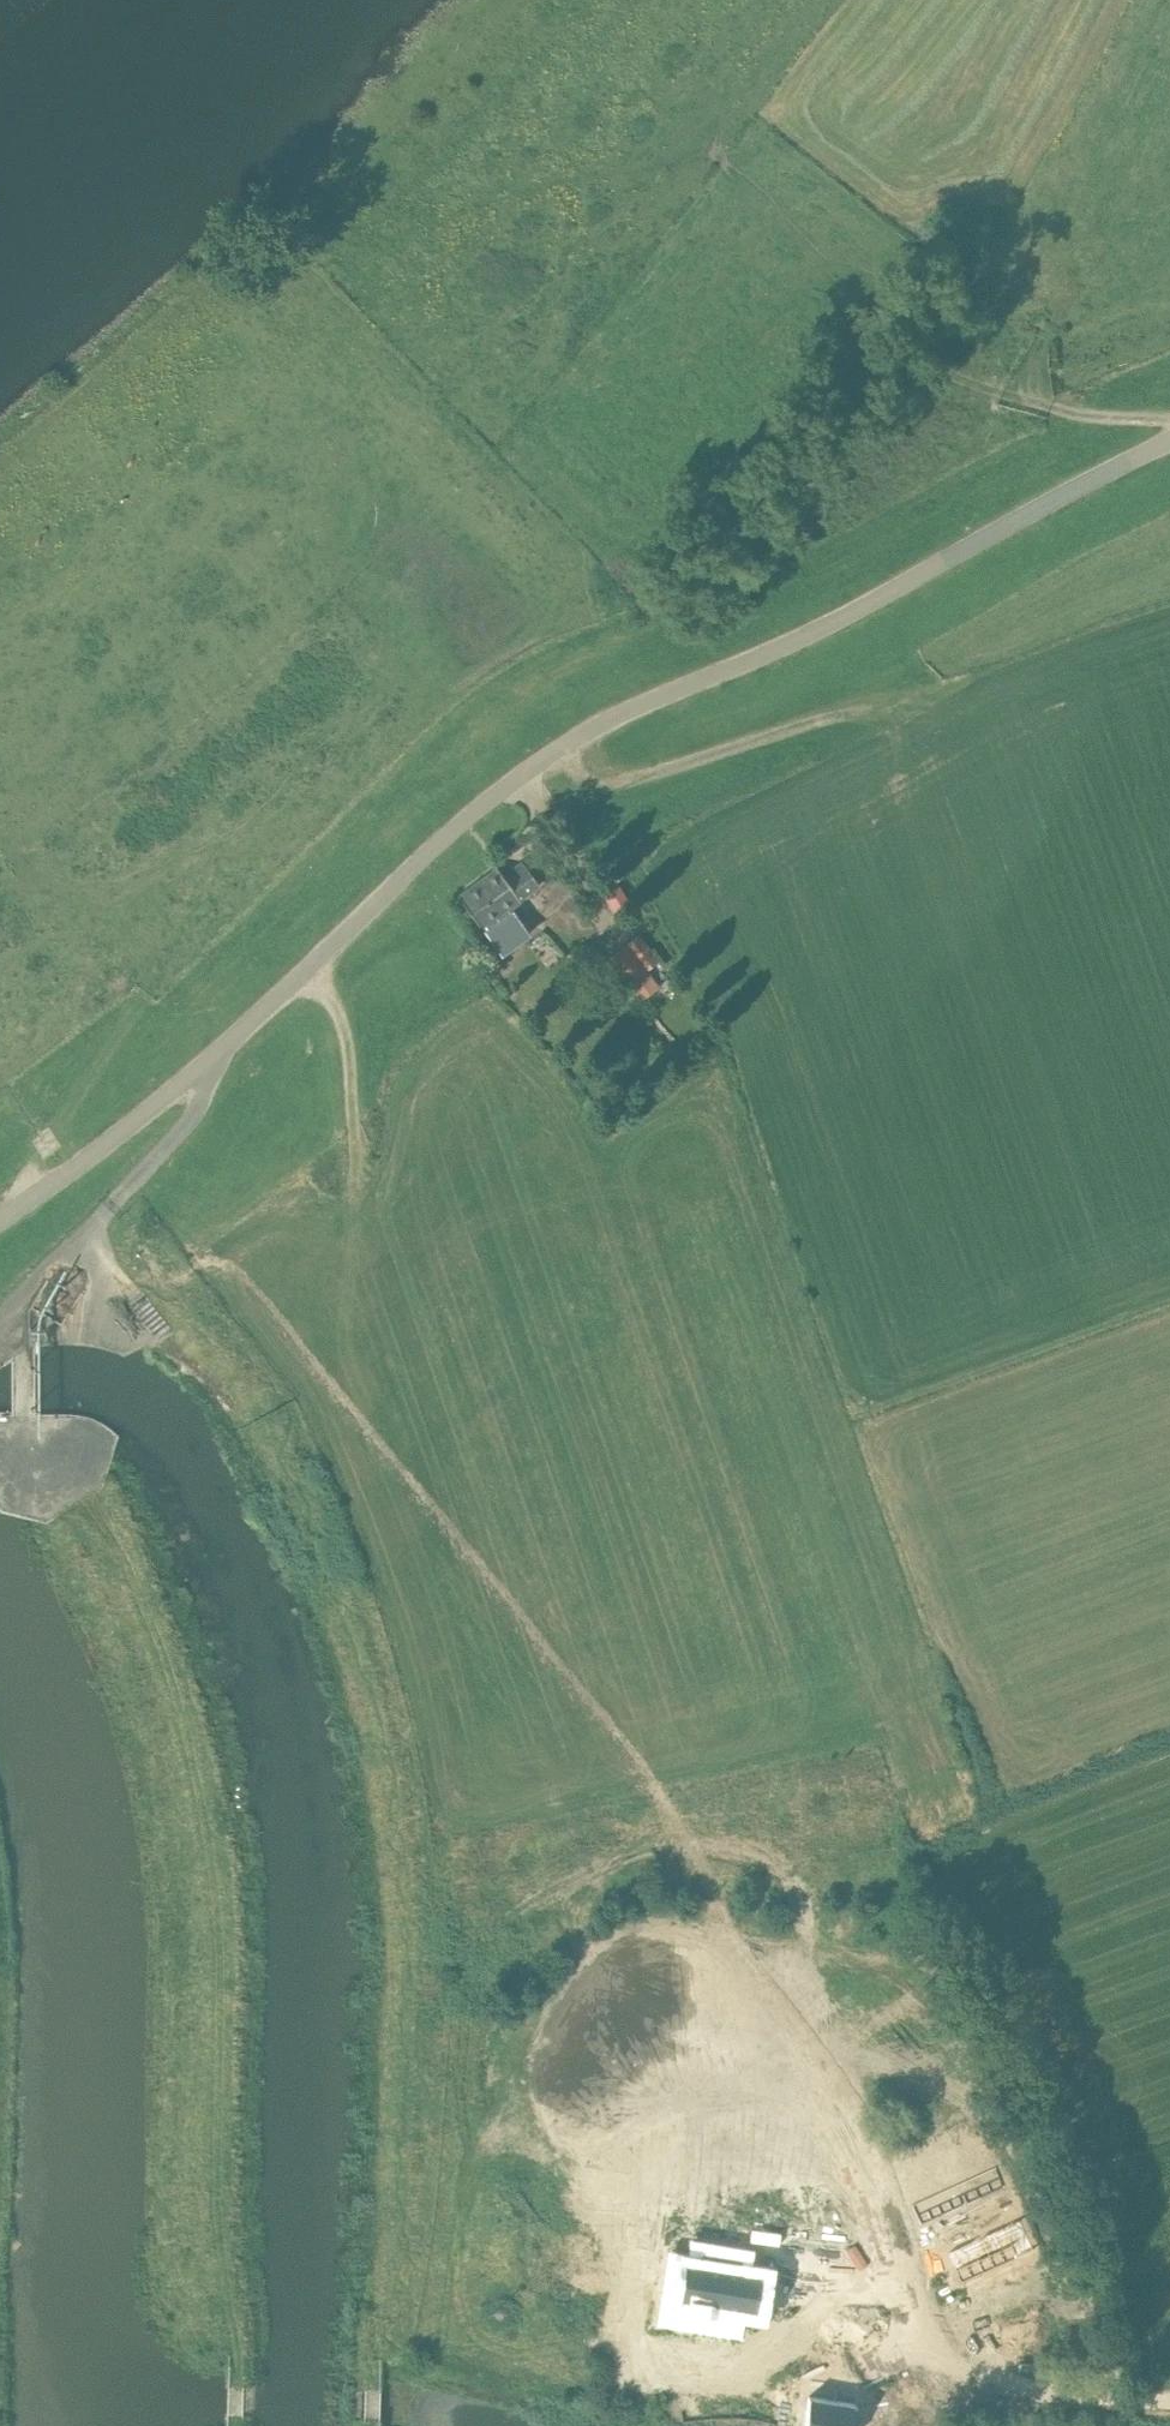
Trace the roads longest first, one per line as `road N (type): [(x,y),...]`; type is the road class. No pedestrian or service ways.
road 1 (unclassified): [(0,1218),(206,1063),(434,846),(561,748),(832,623),(1169,440)]
road 2 (track): [(1169,2397),(1063,2393),(958,2373),(938,2361),(899,2292),(865,2281)]
road 3 (track): [(978,387),(1067,413),(1169,427)]
road 4 (track): [(306,972),(343,1041),(353,1138)]

